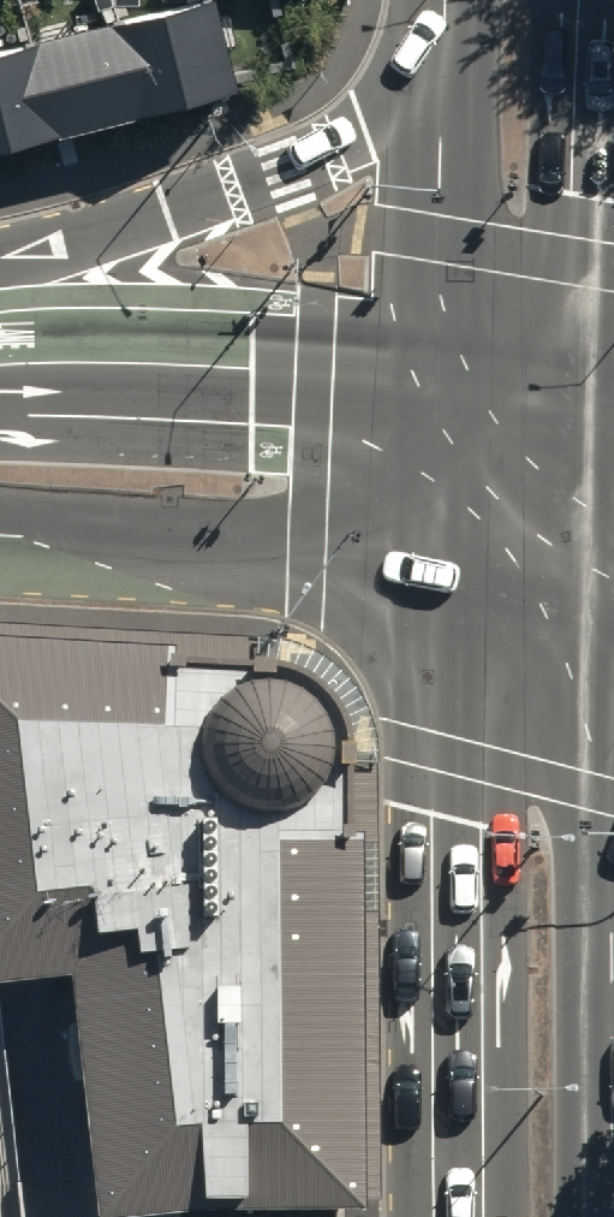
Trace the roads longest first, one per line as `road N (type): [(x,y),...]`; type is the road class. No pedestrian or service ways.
road 1 (primary): [(457,1216),(451,561)]
road 2 (primary): [(608,587),(612,1216)]
road 3 (secondary): [(0,258),(287,172),(365,127),(456,45)]
road 4 (secondary): [(451,561),(308,545),(0,533)]
road 5 (secondary): [(0,384),(447,406)]
road 6 (primary): [(611,0),(605,422)]
road 7 (primary): [(447,406),(456,45)]
road 8 (primary): [(605,422),(608,587)]
road 9 (secondary): [(608,587),(451,561)]
road 10 (secondary): [(447,406),(605,422)]
road 11 (primary): [(451,561),(447,406)]

